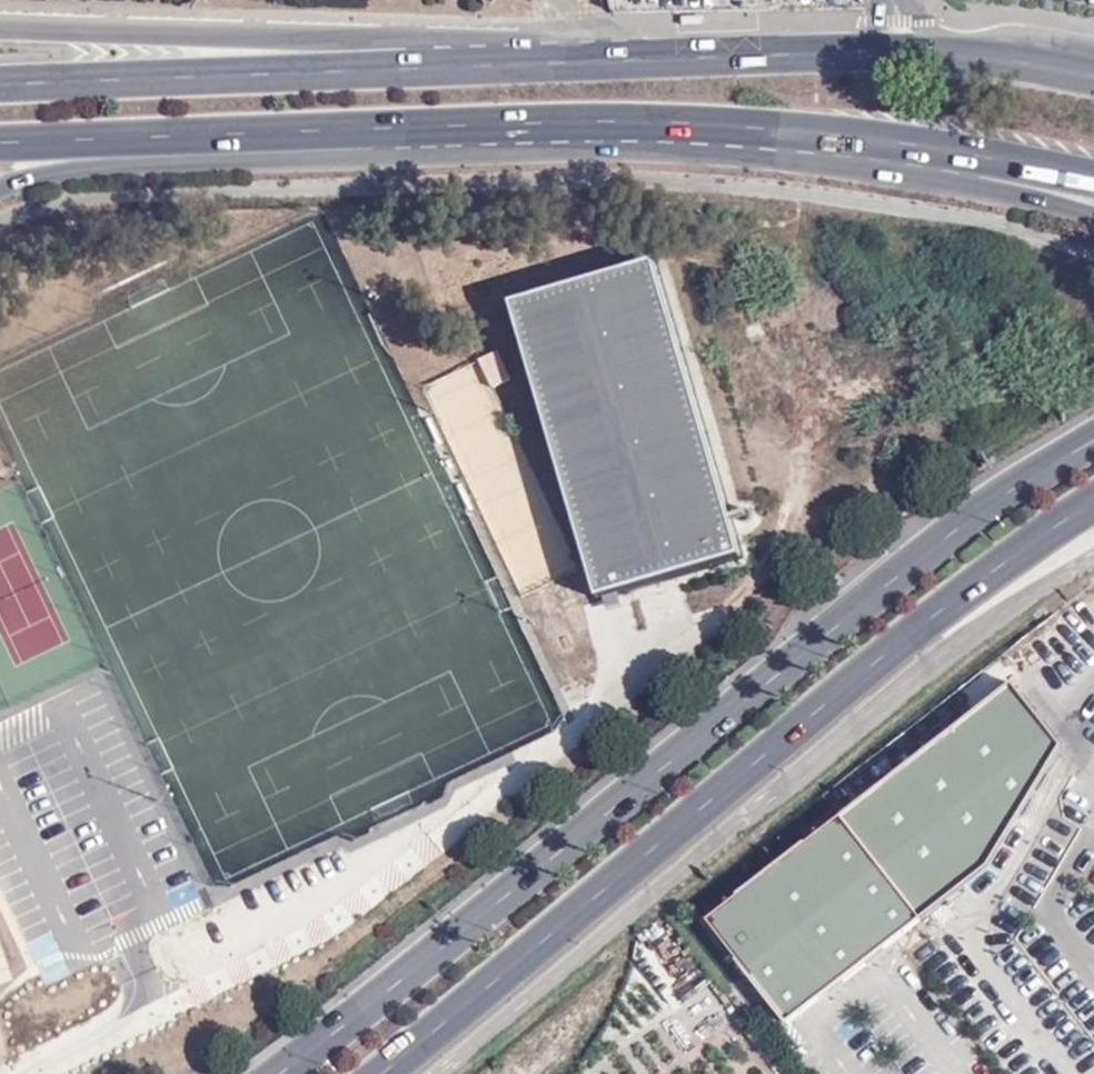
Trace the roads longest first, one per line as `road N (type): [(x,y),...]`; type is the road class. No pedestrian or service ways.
road 1 (secondary): [(1093,440),(928,546),(278,1073)]
road 2 (secondary): [(381,1073),(907,634),(1093,501)]
road 3 (unclassified): [(594,60),(506,38),(0,25)]
road 4 (secondary): [(594,60),(0,82)]
road 5 (secondary): [(371,129),(693,123),(961,153)]
road 6 (secondary): [(1062,66),(904,51),(594,60)]
road 7 (unclassified): [(0,187),(59,171),(371,129)]
road 8 (secondary): [(0,143),(371,129)]
road 9 (secondary): [(961,153),(1093,215)]
road 10 (secondary): [(961,153),(1093,177)]

